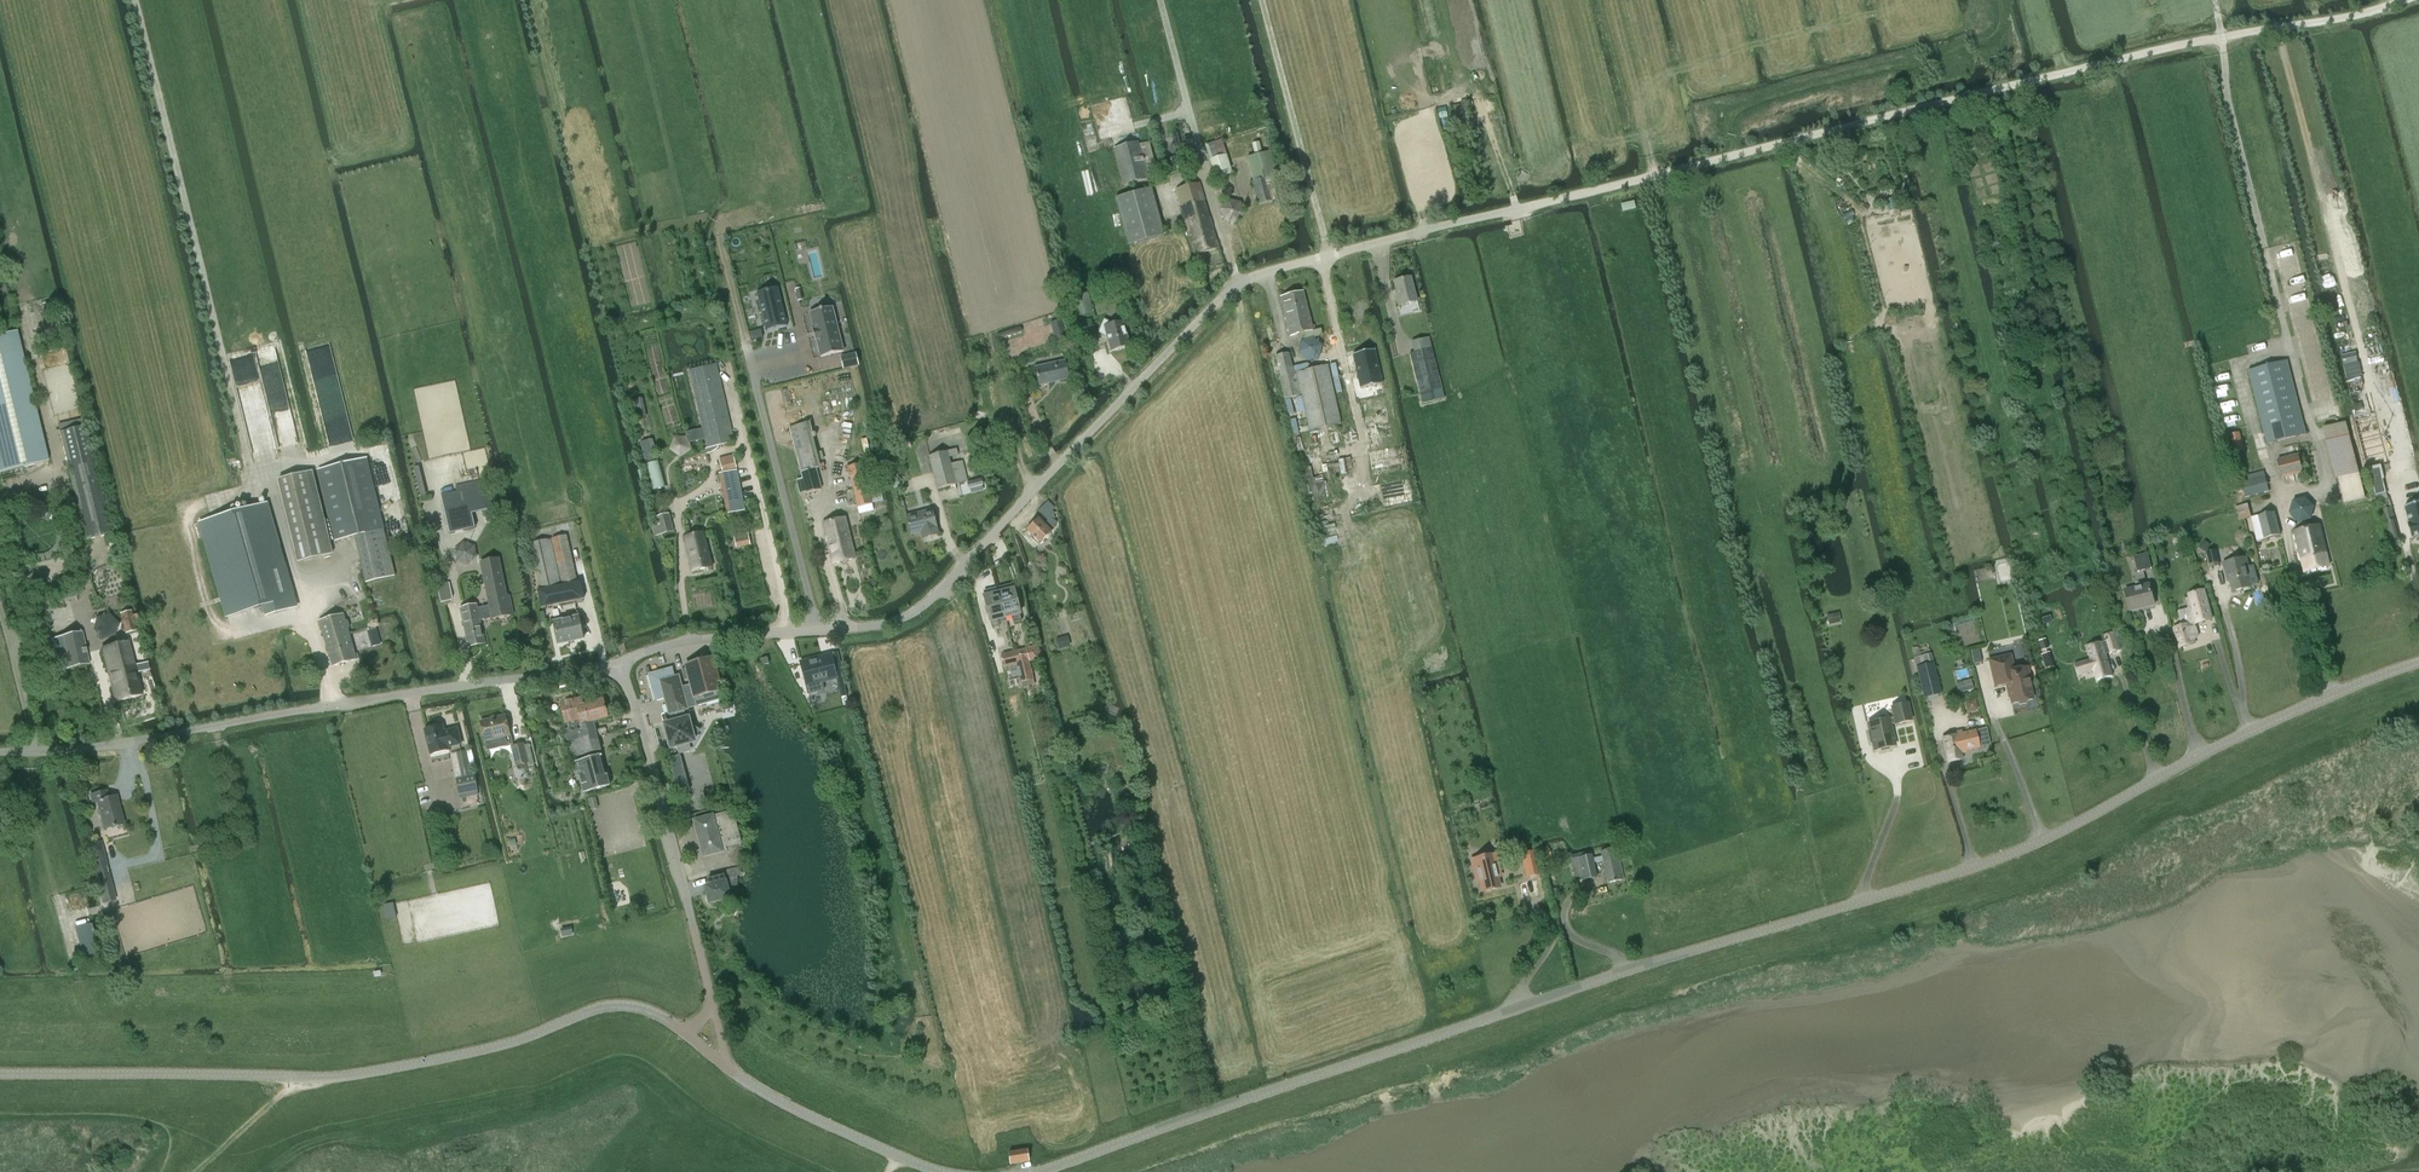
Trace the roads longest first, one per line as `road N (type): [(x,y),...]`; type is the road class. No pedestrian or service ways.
road 1 (tertiary): [(1038,1171),(1627,972),(1973,868),(2044,841),(2252,731),(2418,664)]
road 2 (residential): [(622,665),(690,641),(881,625),(911,614),(1239,284),(1485,219)]
road 3 (track): [(1652,178),(2223,38),(2418,1)]
road 4 (track): [(136,0),(258,488),(271,490),(304,616),(338,706)]
road 5 (tertiary): [(0,1074),(331,1078),(503,1044),(616,1005),(653,1012),(679,1028)]
road 6 (residential): [(622,665),(127,742),(0,752)]
road 7 (track): [(899,0),(1024,471),(1036,487)]
road 8 (track): [(1362,462),(1324,271),(1330,258),(1263,0)]
road 9 (track): [(1879,0),(1879,13),(1676,74),(1636,138),(1509,171),(1518,211)]
road 10 (track): [(1509,171),(1478,111),(1459,100),(1308,171)]
road 11 (tertiary): [(731,1070),(780,1102),(948,1171)]
road 12 (residential): [(678,866),(622,665)]
road 13 (track): [(1485,219),(1652,178)]
road 14 (track): [(304,1077),(200,1171)]
road 15 (unclassified): [(712,1001),(678,866)]

